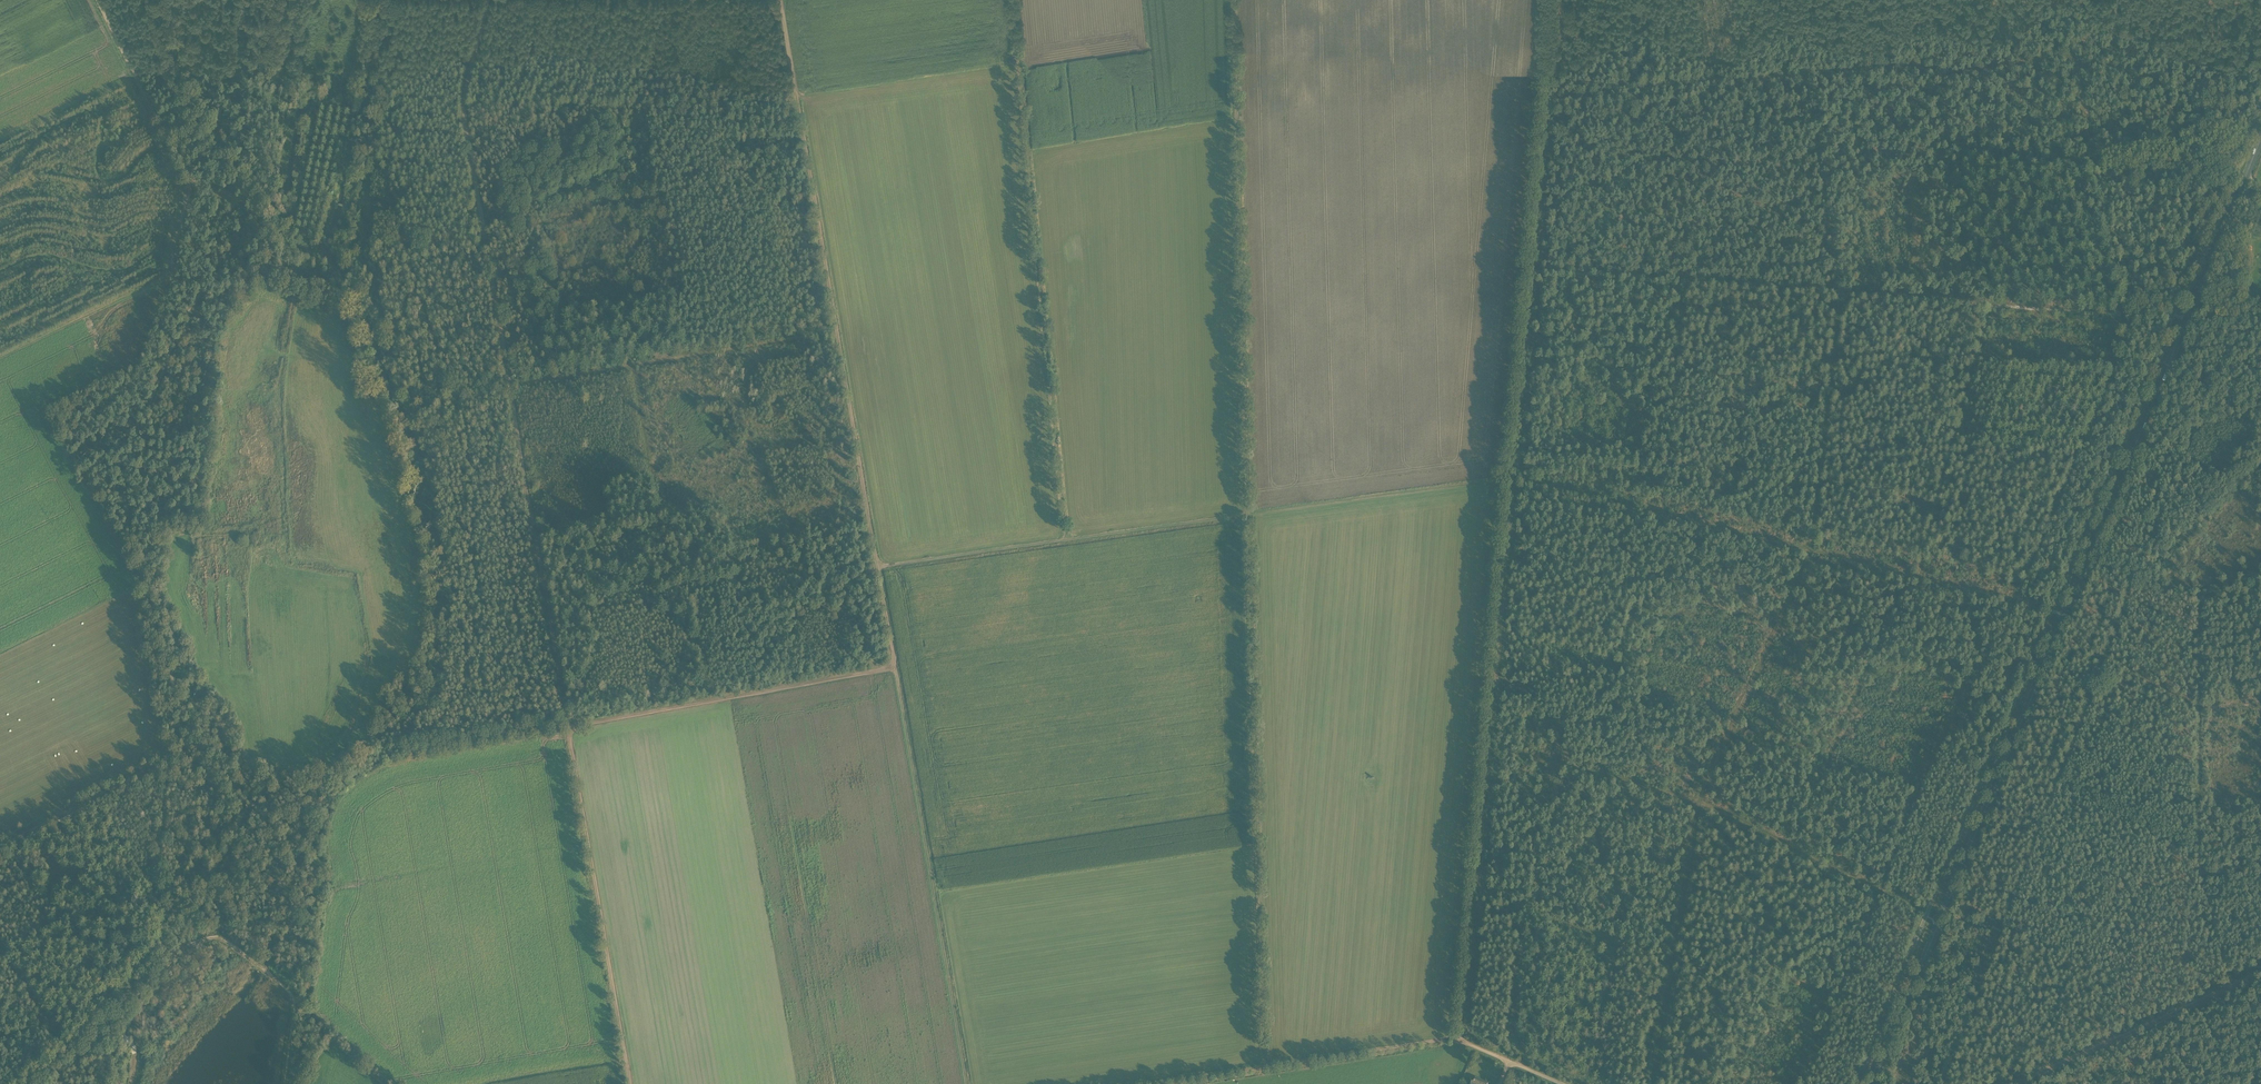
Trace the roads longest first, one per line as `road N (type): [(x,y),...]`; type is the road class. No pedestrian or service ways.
road 1 (track): [(1541,95),(1914,63),(1930,74),(2072,58),(2130,314),(2020,601)]
road 2 (track): [(1265,1069),(1234,0)]
road 3 (primary): [(1873,1083),(2260,139)]
road 4 (track): [(1163,1083),(1459,1039),(1508,477)]
road 5 (track): [(1664,84),(1683,280),(1658,513),(1590,770)]
road 6 (track): [(1526,268),(2173,316)]
road 7 (track): [(878,567),(1508,477)]
road 8 (track): [(1650,1083),(1695,799),(1811,550)]
road 9 (track): [(1013,0),(1067,540)]
road 10 (track): [(1800,1083),(2001,597)]
road 11 (track): [(1485,742),(1695,799),(1940,920)]
road 12 (track): [(1811,550),(1838,292),(1802,73)]
road 13 (track): [(1508,477),(1551,0)]
road 14 (track): [(568,726),(894,666),(878,567)]
road 15 (track): [(966,1083),(894,666)]
road 16 (track): [(1472,892),(1669,959),(1822,1028)]
road 17 (track): [(628,1083),(568,726)]
road 18 (track): [(568,726),(510,386)]
road 19 (track): [(188,312),(172,276),(189,182),(98,0)]
road 20 (track): [(838,327),(510,386)]
road 21 (track): [(838,327),(778,0)]
road 22 (track): [(1508,477),(1811,550)]
road 23 (track): [(142,589),(148,512),(185,366),(188,312)]
road 24 (track): [(1984,303),(1911,575)]
road 25 (track): [(2260,973),(2015,1083)]
road 26 (track): [(1811,550),(2065,616)]
road 27 (track): [(878,567),(838,327)]
road 28 (track): [(2002,305),(1930,74)]
road 29 (track): [(484,235),(463,104),(488,0)]
road 30 (track): [(2082,1054),(2159,835)]
road 31 (track): [(104,1083),(137,1006),(181,944),(177,913),(154,889)]
road 32 (track): [(365,201),(385,117),(377,65),(390,0)]
road 33 (track): [(0,849),(165,761)]
road 34 (track): [(2134,578),(2260,459)]
road 35 (track): [(510,386),(437,398),(406,369),(389,330),(376,325)]
road 36 (track): [(2058,784),(2199,855)]
road 37 (track): [(510,386),(484,235)]
road 38 (track): [(422,753),(568,726)]
road 39 (track): [(154,889),(165,761)]
road 40 (track): [(365,201),(484,235)]

